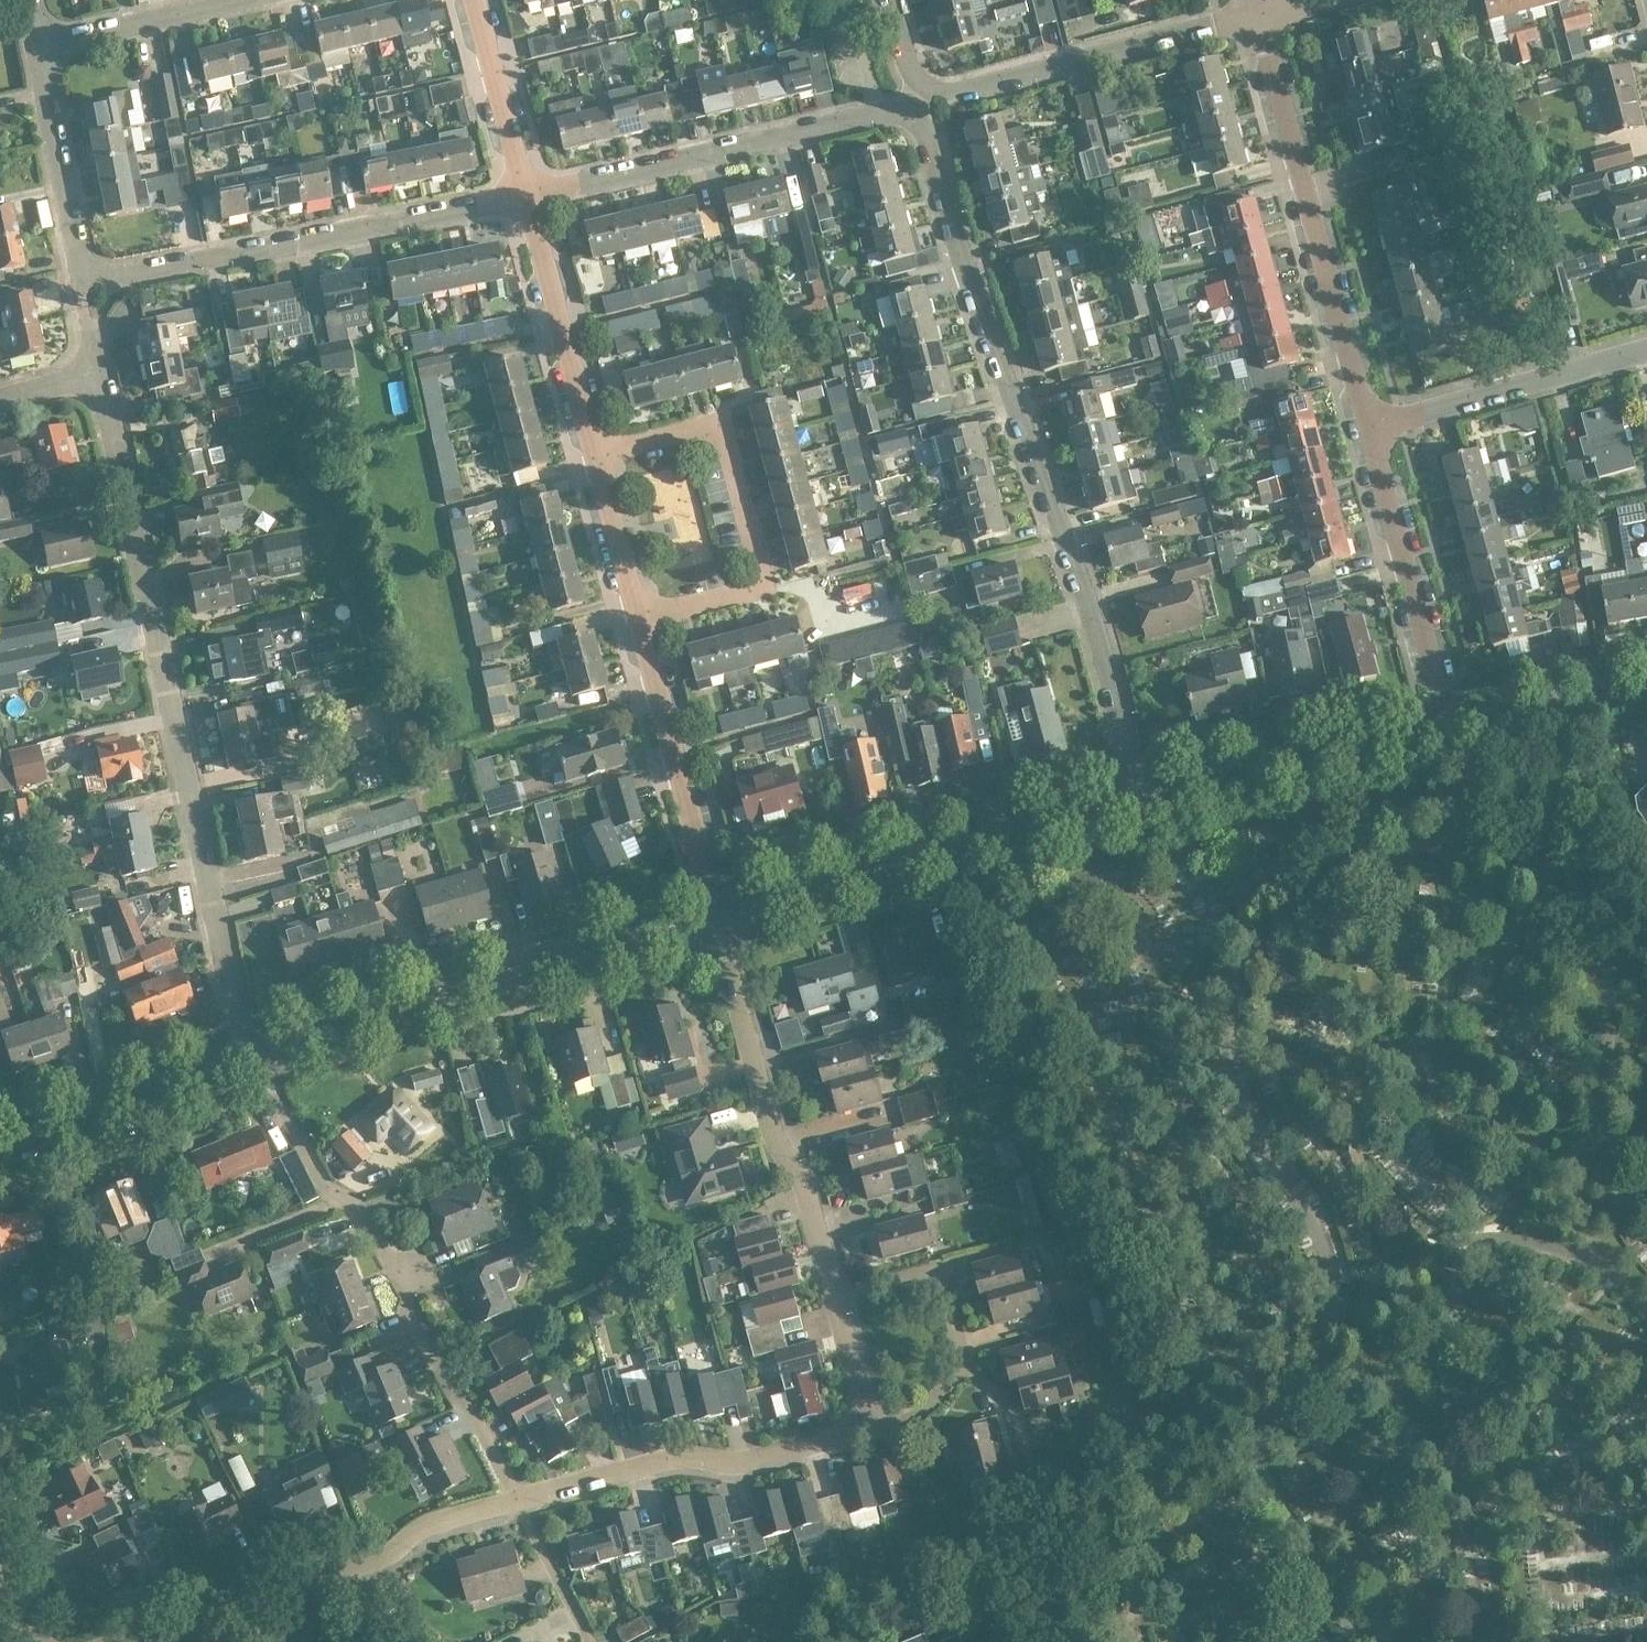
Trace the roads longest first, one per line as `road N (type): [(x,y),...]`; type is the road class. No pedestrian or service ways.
road 1 (residential): [(1140,802),(1091,609),(957,249),(925,133),(908,114),(877,110)]
road 2 (residential): [(244,1059),(101,375)]
road 3 (residential): [(518,1501),(359,1208),(326,1187),(263,1053)]
road 4 (residential): [(263,1053),(354,1018),(721,919)]
road 5 (residential): [(84,281),(532,196)]
road 6 (residential): [(721,919),(1035,820),(1140,802)]
road 7 (residential): [(1370,427),(1259,12)]
road 8 (residential): [(123,1641),(377,1563),(432,1523),(518,1501)]
road 9 (residential): [(646,620),(751,590),(760,575),(744,463),(729,433),(693,414),(597,429)]
road 10 (residential): [(834,1296),(802,1183),(769,1115),(721,919)]
road 11 (residential): [(518,1501),(682,1455),(758,1458),(869,1428)]
road 12 (residential): [(532,196),(877,110)]
road 13 (residential): [(928,84),(952,93),(1259,12)]
road 14 (residential): [(869,1428),(945,1393),(956,1379),(959,1339),(939,1267),(834,1296)]
road 15 (residential): [(1140,802),(1340,749),(1451,734)]
road 16 (residential): [(1451,734),(1370,427)]
road 17 (residential): [(721,919),(646,620)]
road 18 (residential): [(1370,427),(1646,349)]
road 19 (residential): [(0,1150),(244,1059)]
road 20 (residential): [(597,429),(532,196)]
road 21 (residential): [(84,281),(40,50)]
road 22 (residential): [(40,50),(240,0)]
road 23 (residential): [(532,196),(478,0)]
road 24 (residential): [(1451,734),(1646,690)]
road 25 (residential): [(646,620),(597,429)]
road 26 (residential): [(590,1641),(518,1501)]
road 27 (residential): [(869,1428),(834,1296)]

